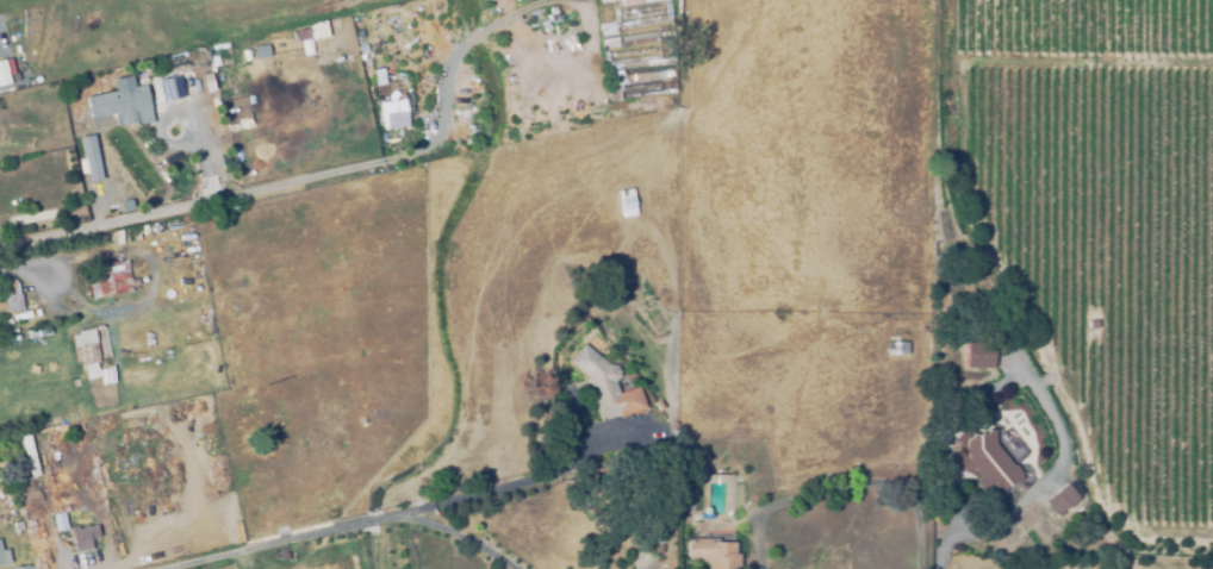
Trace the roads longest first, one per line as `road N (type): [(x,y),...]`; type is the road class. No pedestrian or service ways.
road 1 (residential): [(1010,351),(1055,420),(1060,458),(1022,500),(943,544),(938,568)]
road 2 (residential): [(762,568),(751,527),(760,511),(881,480),(903,488),(912,504),(917,568)]

